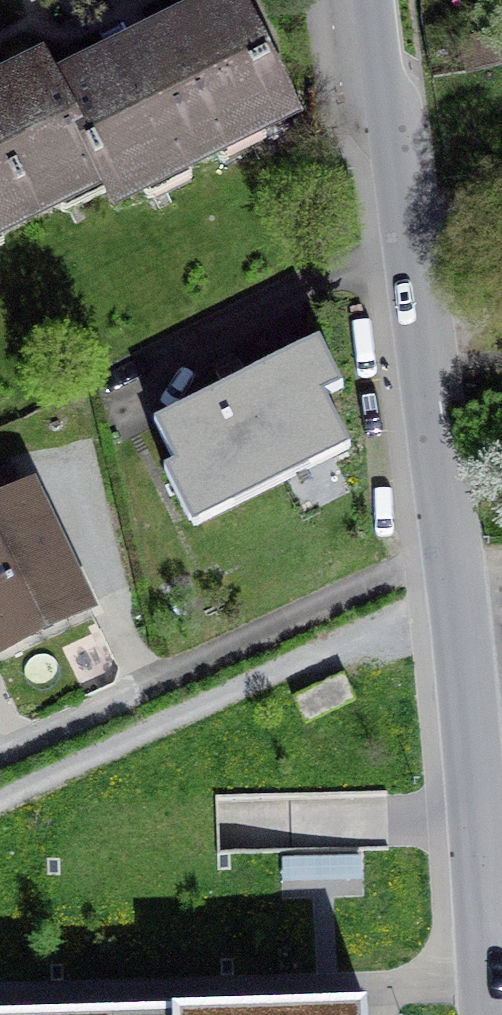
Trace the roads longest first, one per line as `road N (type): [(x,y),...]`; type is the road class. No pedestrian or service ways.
road 1 (residential): [(453,545),(387,0)]
road 2 (residential): [(453,545),(0,754)]
road 3 (residential): [(486,1014),(453,545)]

